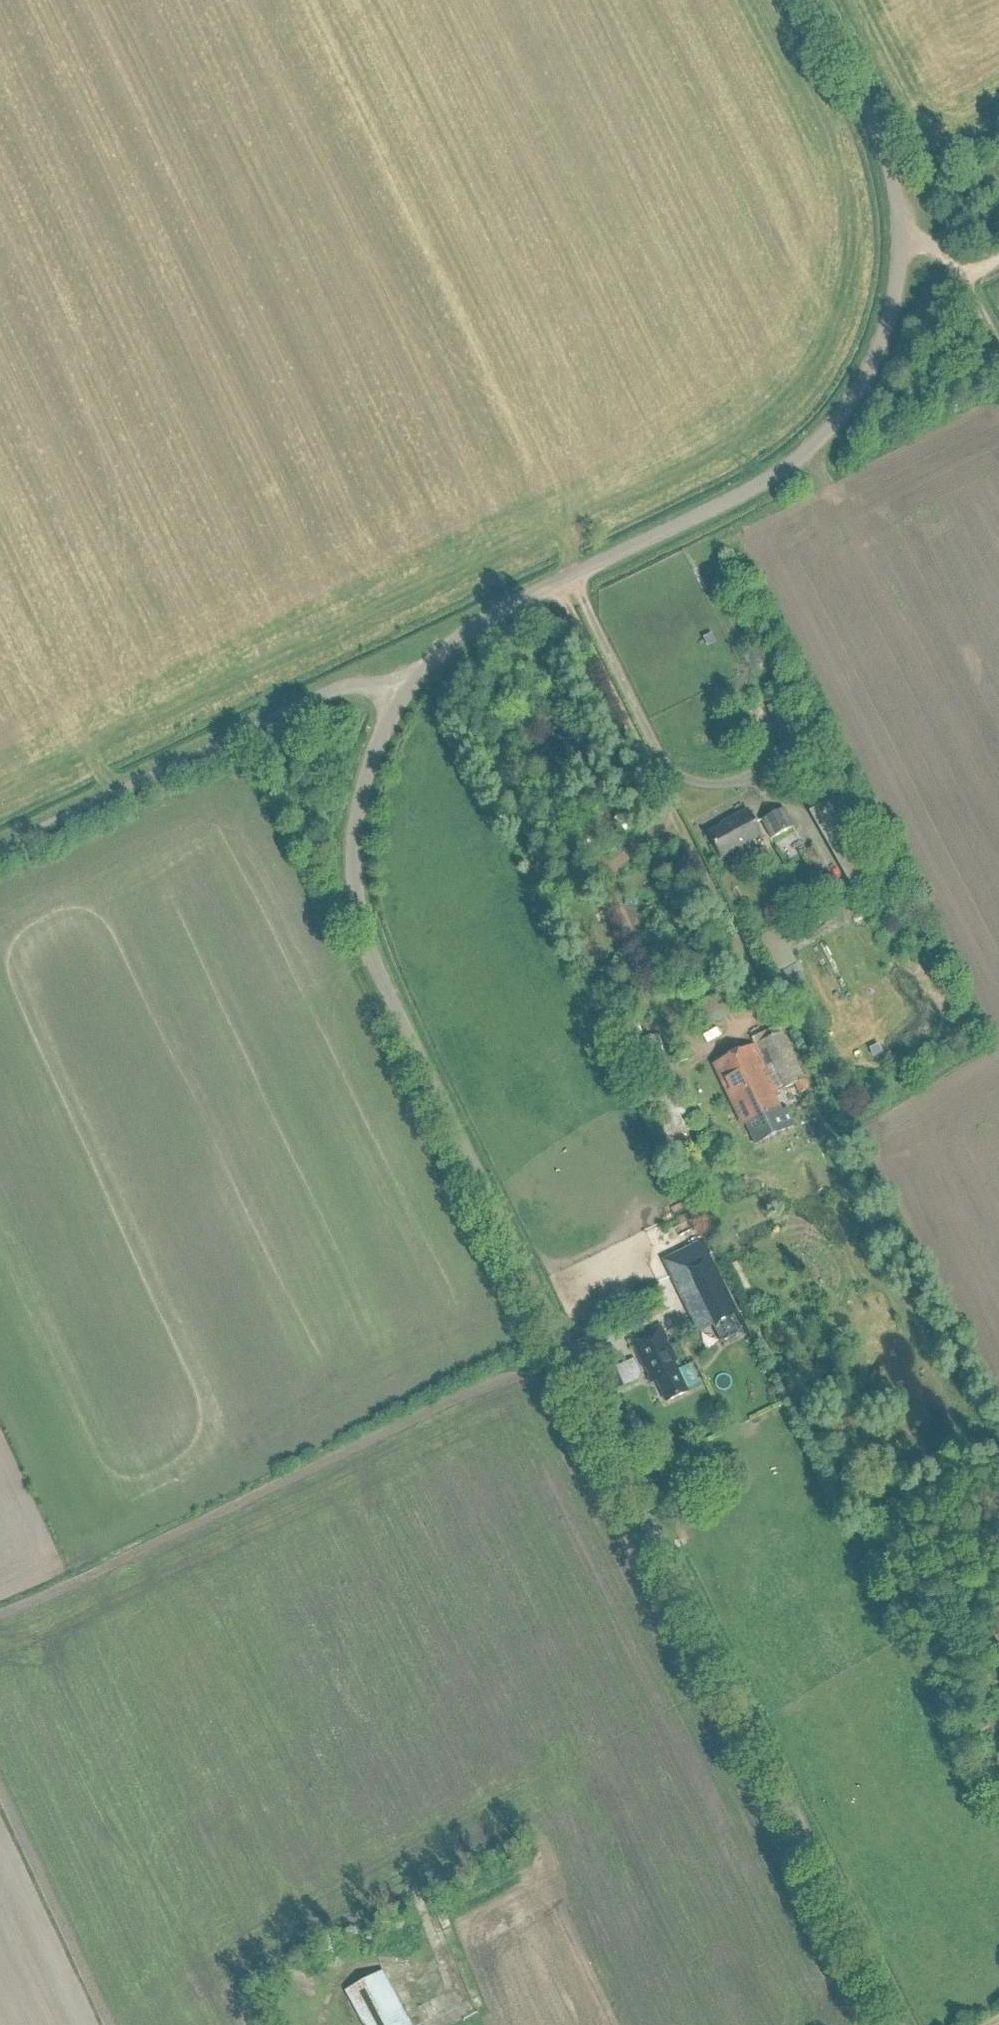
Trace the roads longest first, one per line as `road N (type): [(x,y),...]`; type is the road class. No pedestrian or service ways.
road 1 (unclassified): [(897,2024),(375,968),(356,897),(356,817),(366,775),(407,693)]
road 2 (unclassified): [(407,693),(490,616),(786,467),(840,415),(866,376),(893,302),(898,209),(875,128),(811,0)]
road 3 (unclassified): [(407,693),(368,684),(335,690),(0,848)]

